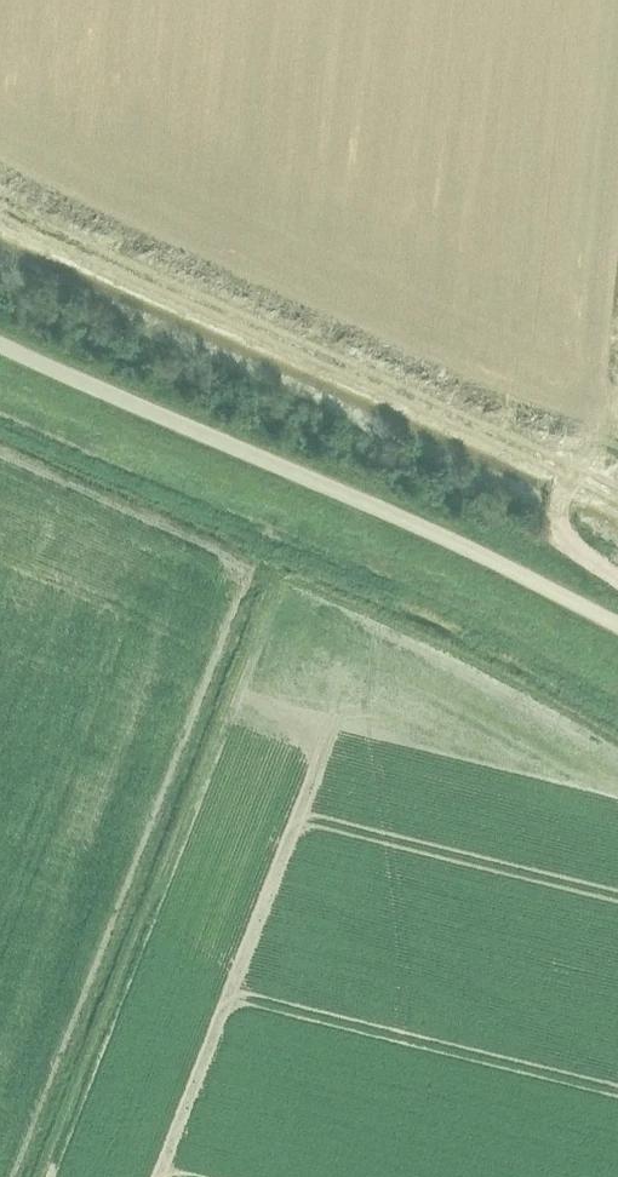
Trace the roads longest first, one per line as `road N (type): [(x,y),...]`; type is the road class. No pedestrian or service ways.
road 1 (unclassified): [(617,625),(0,341)]

